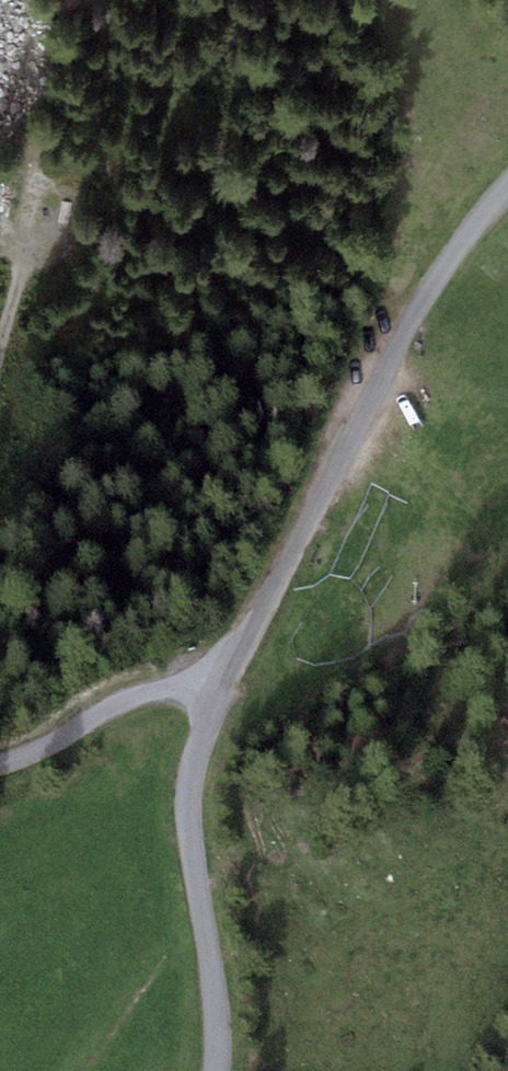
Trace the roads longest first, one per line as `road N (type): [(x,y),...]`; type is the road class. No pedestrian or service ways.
road 1 (track): [(225,684),(431,278),(507,190)]
road 2 (unclassified): [(223,1070),(228,1052),(195,785),(225,684)]
road 3 (unclassified): [(0,765),(136,697),(225,684)]

